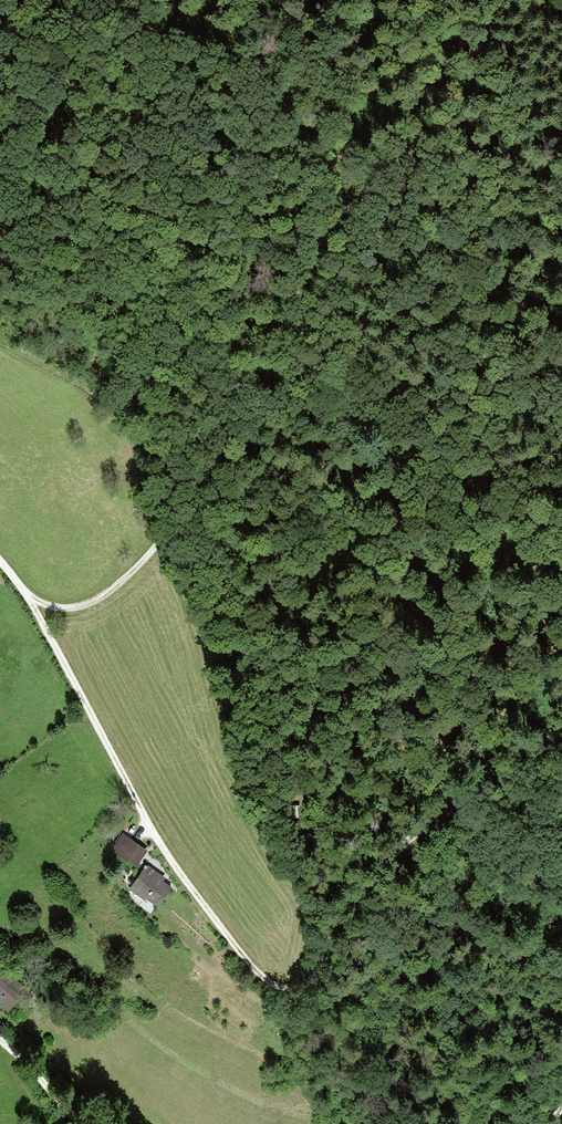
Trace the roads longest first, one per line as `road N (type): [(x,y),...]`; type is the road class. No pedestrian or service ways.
road 1 (track): [(36,608),(78,605),(180,530),(306,559),(390,562),(505,548),(561,517)]
road 2 (track): [(36,608),(168,862),(206,913),(269,985),(293,991),(321,965)]
road 3 (track): [(0,345),(119,413),(233,623)]
road 4 (track): [(561,726),(479,772),(368,879),(343,910),(321,965)]
road 5 (track): [(561,132),(454,0)]

